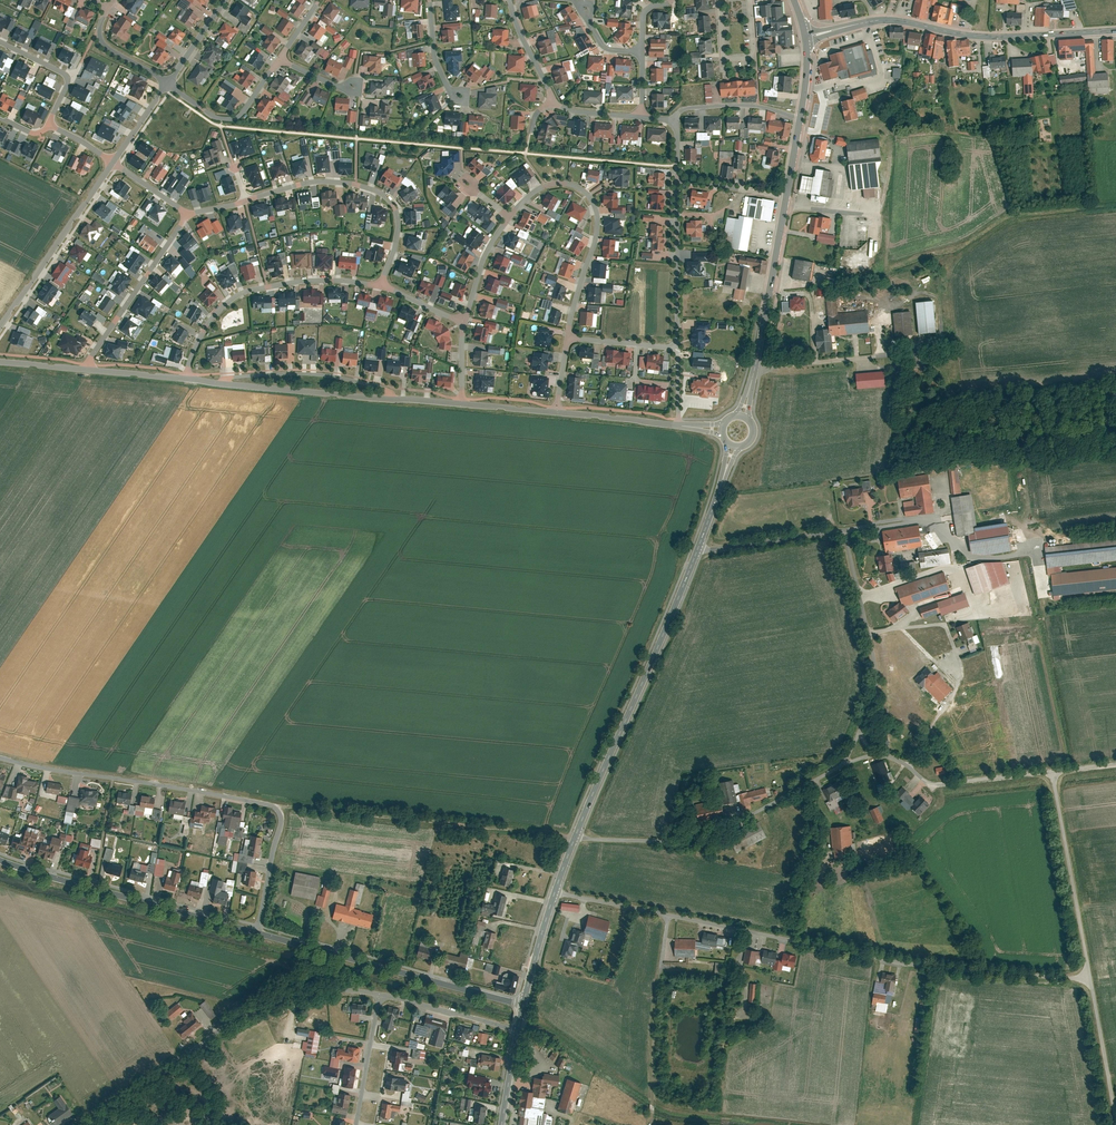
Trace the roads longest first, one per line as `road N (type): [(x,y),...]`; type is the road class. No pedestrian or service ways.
road 1 (residential): [(554,894),(875,959),(1089,980)]
road 2 (residential): [(258,935),(283,820),(275,807),(0,758)]
road 3 (unclassified): [(697,552),(845,530),(876,678),(860,733)]
road 4 (residential): [(378,993),(326,989),(273,999),(93,1124)]
road 5 (tertiary): [(806,37),(889,21),(984,38),(1115,30)]
road 6 (secondary): [(574,838),(697,552)]
road 7 (track): [(275,807),(574,838)]
road 8 (residential): [(382,283),(397,210),(357,184),(305,183),(187,214)]
road 9 (unclassified): [(574,838),(697,840),(841,766)]
road 10 (tertiary): [(258,935),(524,1004)]
road 11 (tertiary): [(0,860),(258,935)]
road 12 (residential): [(382,283),(313,280),(245,290),(204,327),(186,380)]
road 13 (residential): [(569,336),(595,239),(592,202),(557,184),(529,195),(509,217)]
road 14 (secondary): [(741,418),(787,196)]
road 15 (unclassified): [(1052,773),(1089,980)]
road 16 (track): [(652,1124),(650,1046),(668,917)]
road 17 (residential): [(642,117),(575,111),(552,100),(505,0)]
road 18 (residential): [(0,328),(114,163)]
road 19 (residential): [(210,383),(314,374),(405,400)]
road 20 (residential): [(210,383),(405,400)]
road 21 (residential): [(84,370),(187,214)]
road 22 (unclassified): [(874,754),(941,785),(1052,773)]
road 23 (residential): [(676,178),(674,346)]
road 24 (residential): [(279,59),(236,117),(213,116),(168,83)]
road 25 (residential): [(519,1030),(378,993)]
road 26 (unclassified): [(1089,980),(1115,1123)]
road 27 (residential): [(378,993),(356,1124)]
road 28 (residential): [(800,119),(747,105),(686,108),(674,119)]
road 29 (residential): [(48,123),(65,76),(0,43)]
road 30 (residential): [(556,413),(677,424)]

